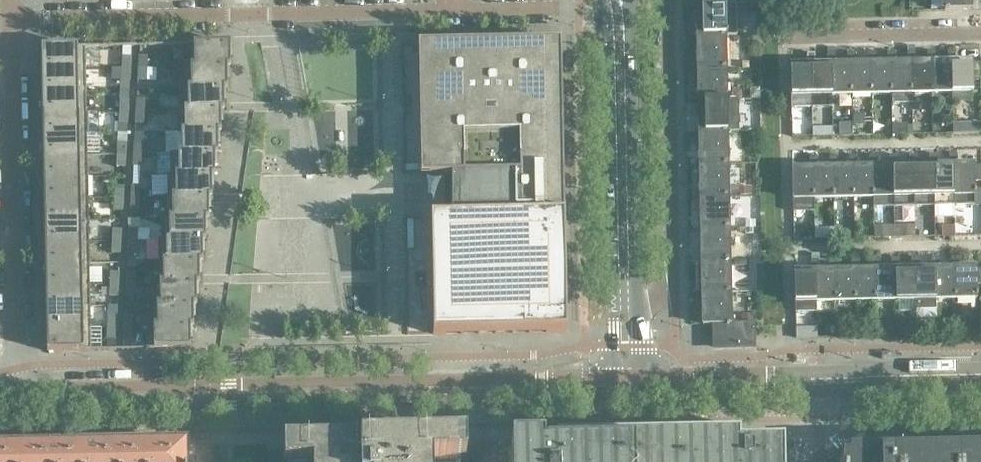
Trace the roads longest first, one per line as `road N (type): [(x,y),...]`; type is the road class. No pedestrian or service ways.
road 1 (tertiary): [(11,400),(483,389)]
road 2 (residential): [(8,25),(454,16)]
road 3 (residential): [(8,25),(11,400)]
road 4 (residential): [(637,298),(673,281),(667,0)]
road 5 (tertiary): [(637,298),(631,0)]
road 6 (tertiary): [(606,13),(611,298)]
road 7 (tertiary): [(639,386),(822,384)]
road 8 (residential): [(804,32),(980,28)]
road 9 (tertiary): [(822,384),(980,380)]
road 10 (residential): [(454,16),(606,13)]
road 11 (tertiary): [(483,389),(612,387)]

